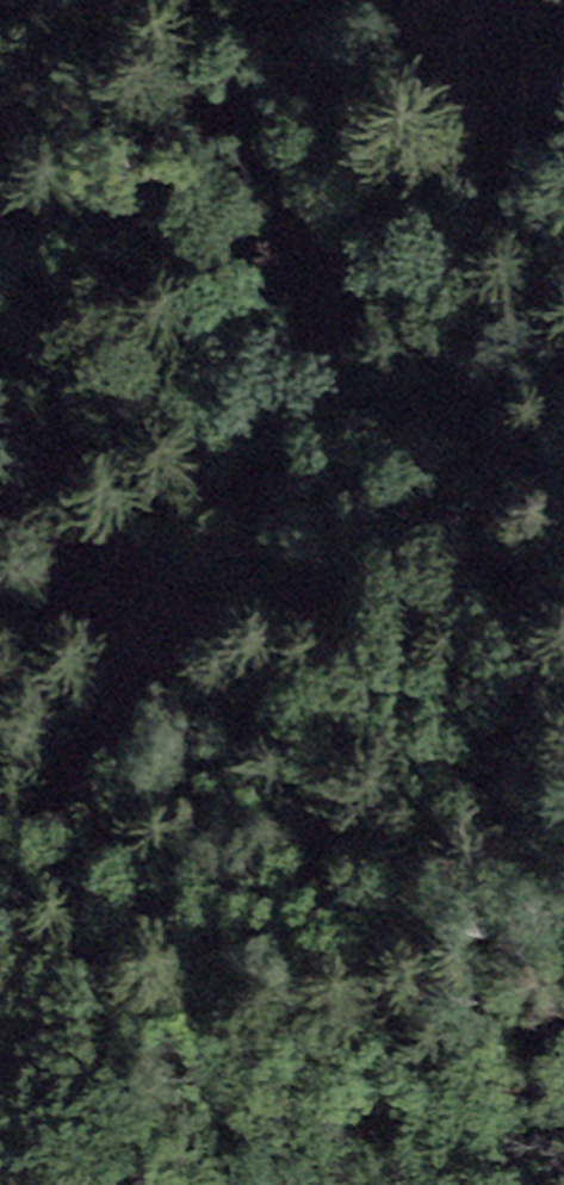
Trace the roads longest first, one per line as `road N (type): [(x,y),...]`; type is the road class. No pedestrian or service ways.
road 1 (track): [(0,1035),(63,834),(128,752),(282,609),(330,525),(449,200),(468,0)]
road 2 (track): [(0,373),(13,426),(0,589)]

